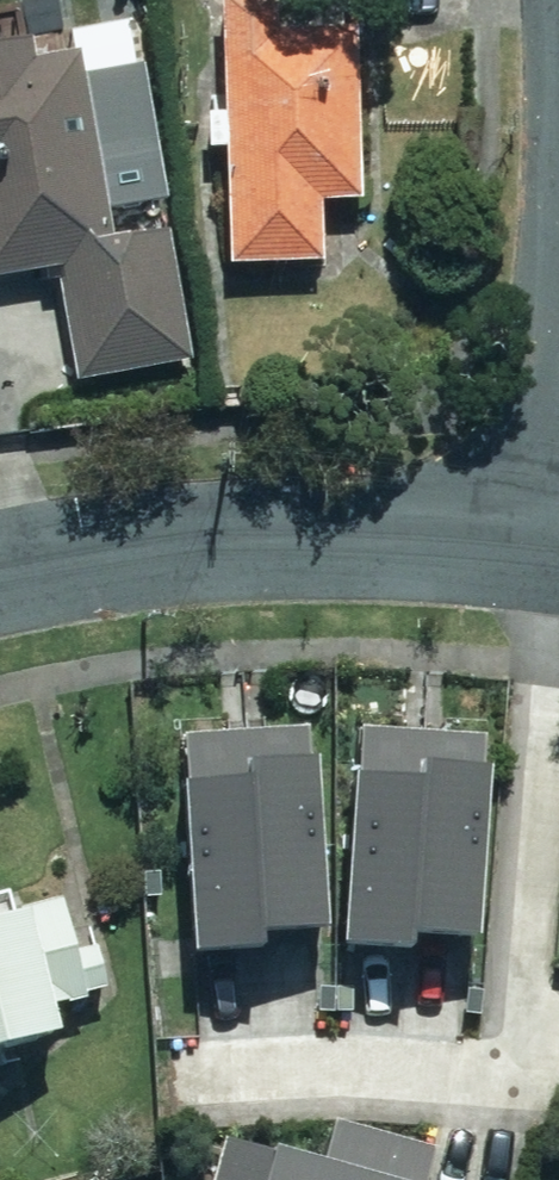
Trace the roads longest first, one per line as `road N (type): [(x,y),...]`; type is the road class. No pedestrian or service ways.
road 1 (residential): [(539,531),(367,525),(227,535),(62,551),(0,569)]
road 2 (residential): [(539,531),(558,77)]

